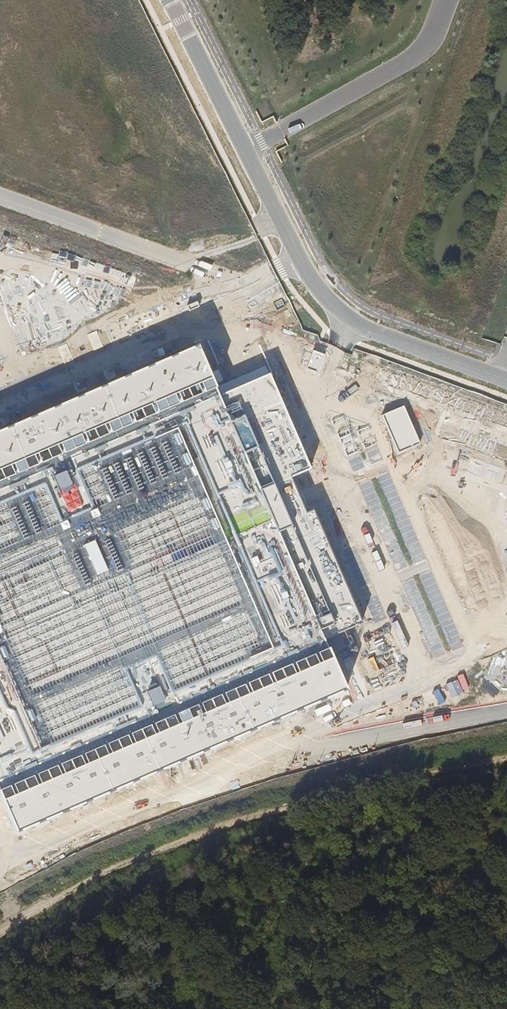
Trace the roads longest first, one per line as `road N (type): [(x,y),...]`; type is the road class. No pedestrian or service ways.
road 1 (track): [(0,935),(169,845),(271,811),(506,763)]
road 2 (unclassified): [(171,0),(320,292),(366,328),(506,380)]

